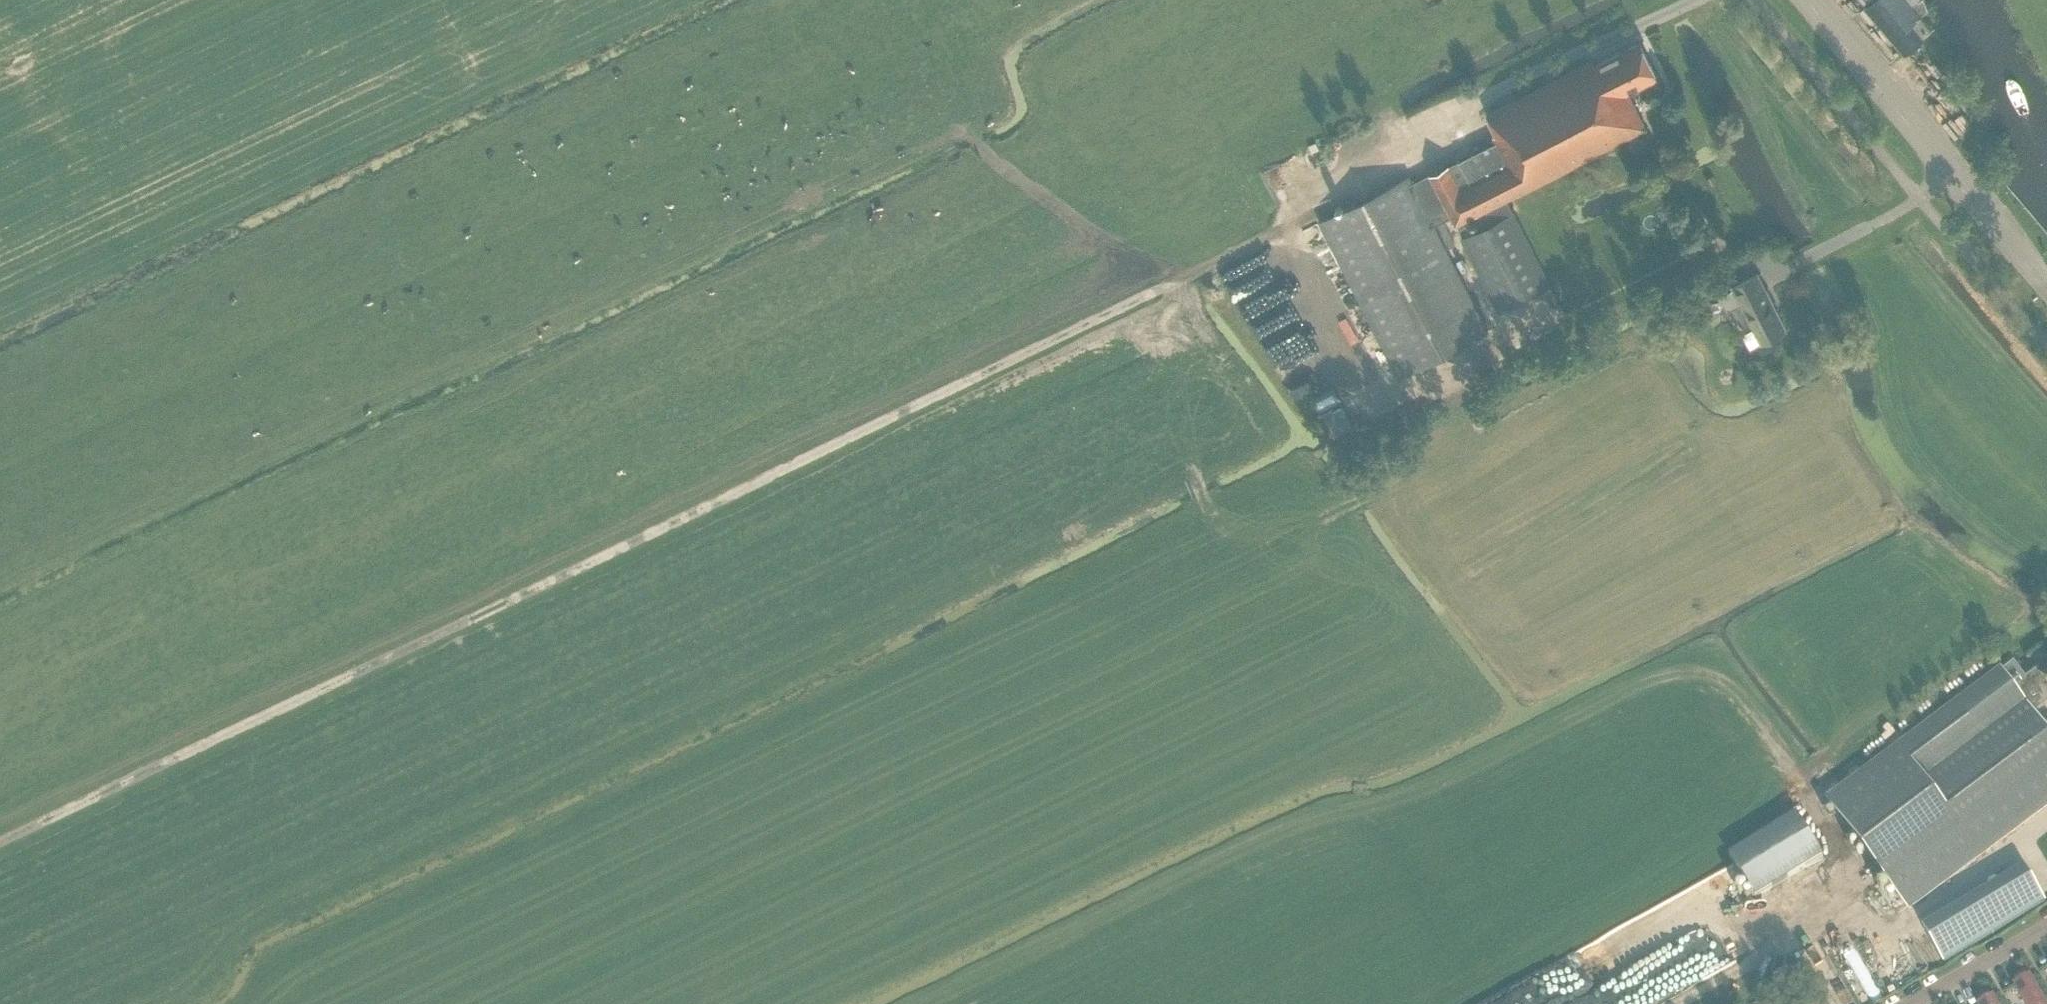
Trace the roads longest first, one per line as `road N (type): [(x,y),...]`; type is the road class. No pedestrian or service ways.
road 1 (track): [(0,840),(1287,228),(1426,123)]
road 2 (secondary): [(2046,287),(1808,0)]

